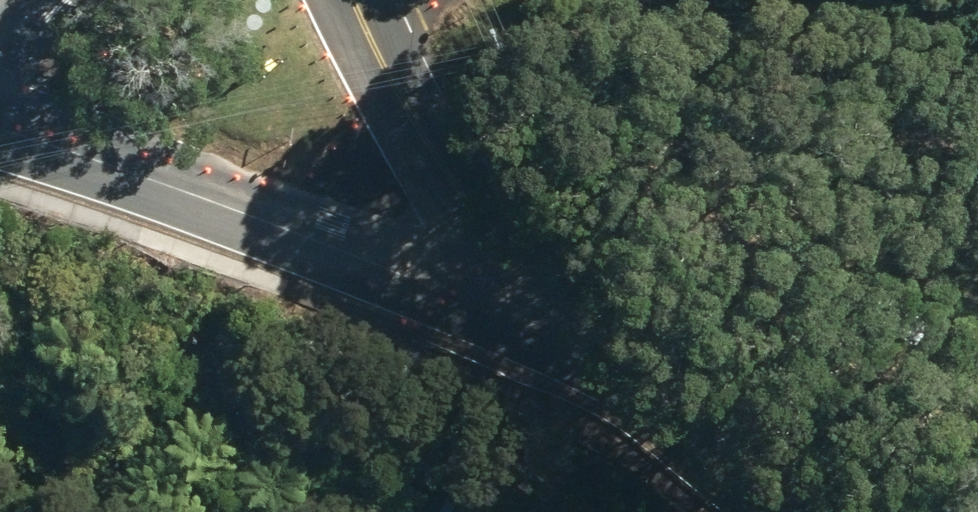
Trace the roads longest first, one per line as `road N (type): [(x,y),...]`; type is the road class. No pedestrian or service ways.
road 1 (tertiary): [(598,352),(0,125)]
road 2 (tertiary): [(598,352),(443,173),(361,21)]
road 3 (tertiary): [(709,0),(977,29)]
road 4 (tertiary): [(778,511),(598,352)]

